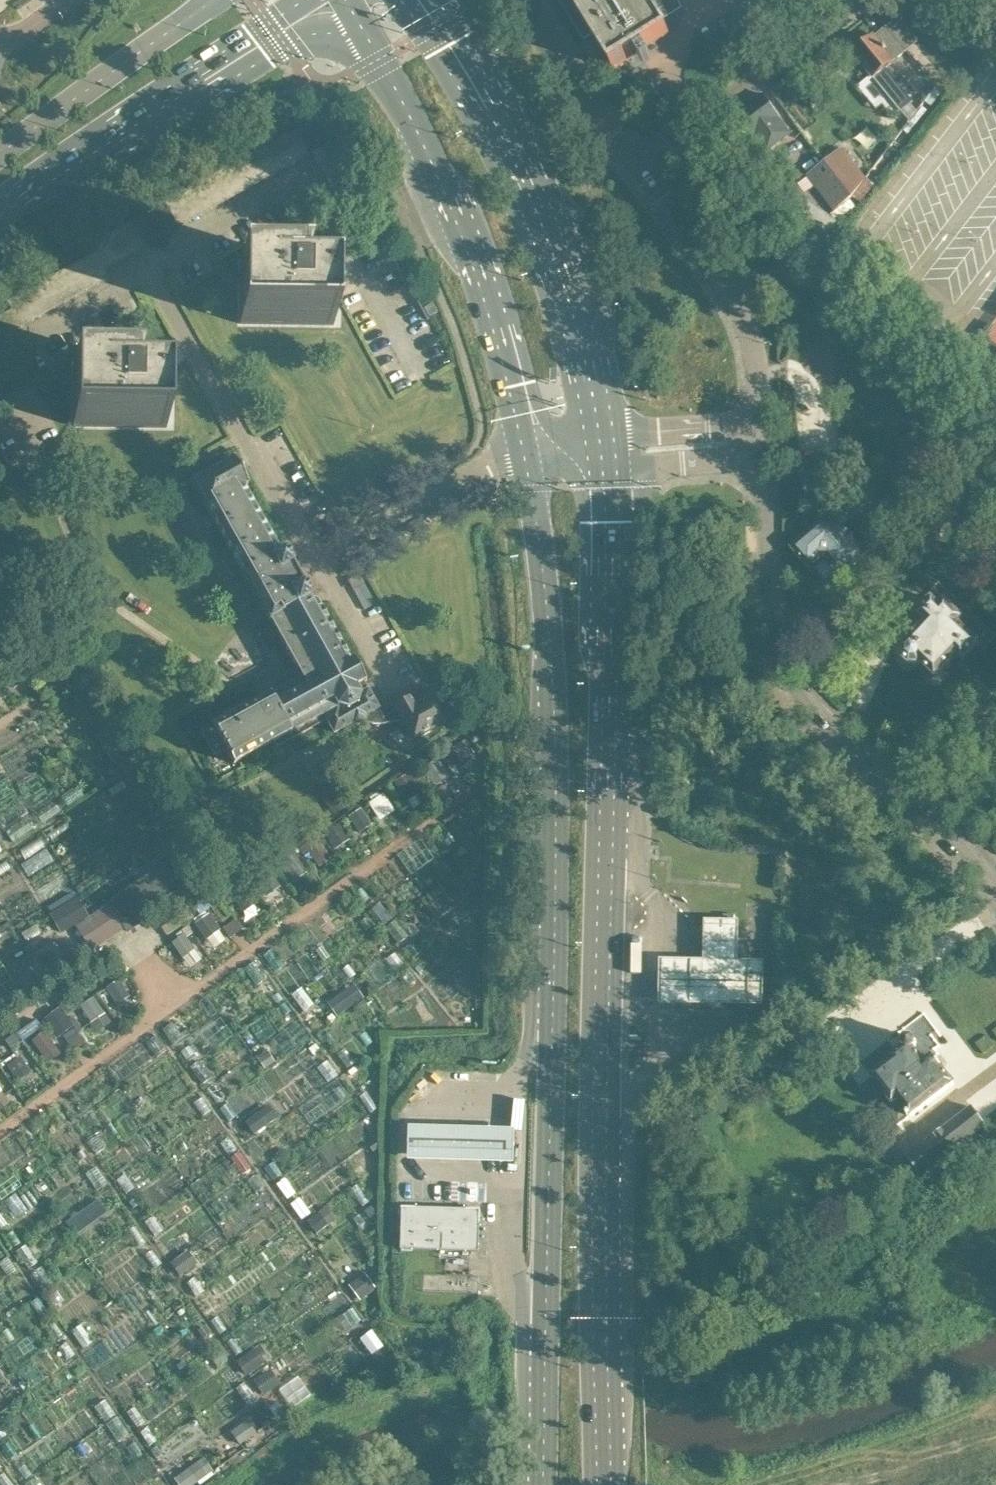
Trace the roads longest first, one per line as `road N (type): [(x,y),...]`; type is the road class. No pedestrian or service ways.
road 1 (unclassified): [(319,559),(165,293),(156,266),(162,253),(315,169),(422,356)]
road 2 (trunk): [(523,453),(548,650),(544,1022)]
road 3 (tertiary): [(995,905),(969,862),(807,718),(787,673),(768,456)]
road 4 (secondary): [(328,4),(438,179),(475,277),(523,453)]
road 5 (secondary): [(613,434),(563,249),(514,140),(432,0)]
road 6 (secondary): [(0,228),(328,4)]
road 7 (trunk): [(605,1484),(605,1117)]
road 8 (trunk): [(606,823),(614,461)]
road 9 (trunk): [(544,1022),(542,1329)]
road 10 (unclassified): [(766,425),(760,318),(635,163)]
road 11 (trunk): [(605,1117),(606,823)]
road 12 (unclassified): [(635,163),(857,0)]
road 13 (secondary): [(222,0),(0,161)]
road 14 (unclassified): [(319,559),(523,453)]
road 15 (residential): [(635,163),(529,0)]
road 16 (unclassified): [(319,559),(396,697)]
road 17 (trunk): [(542,1329),(539,1484)]
road 18 (tertiary): [(614,461),(768,456)]
road 19 (tertiary): [(766,425),(613,434)]

